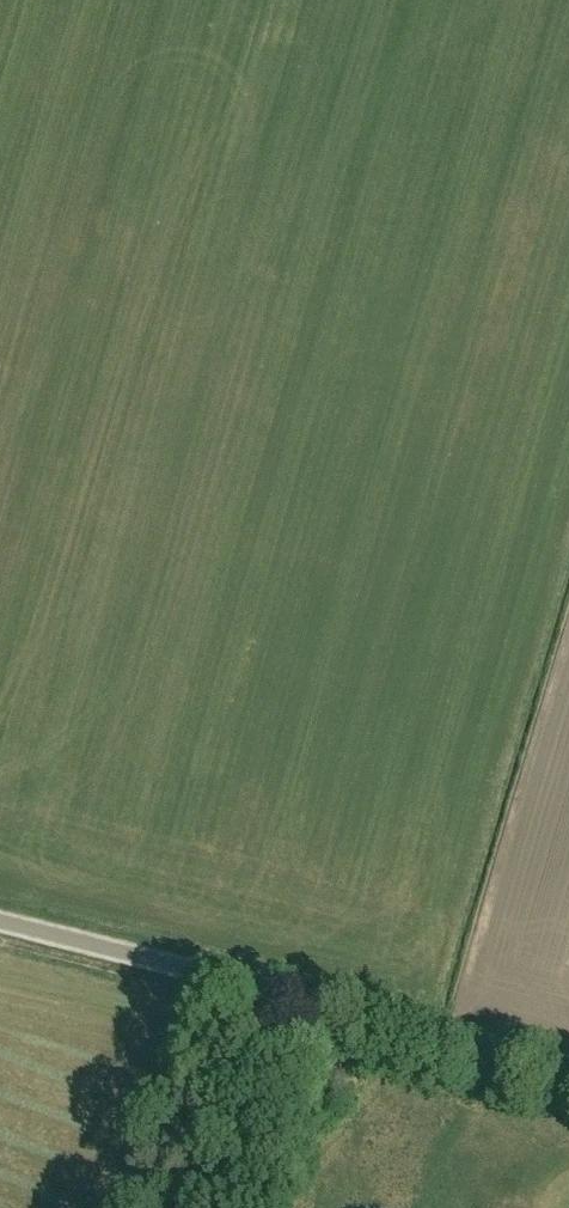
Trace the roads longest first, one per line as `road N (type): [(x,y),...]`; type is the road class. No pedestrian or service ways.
road 1 (unclassified): [(568,1063),(0,921)]

